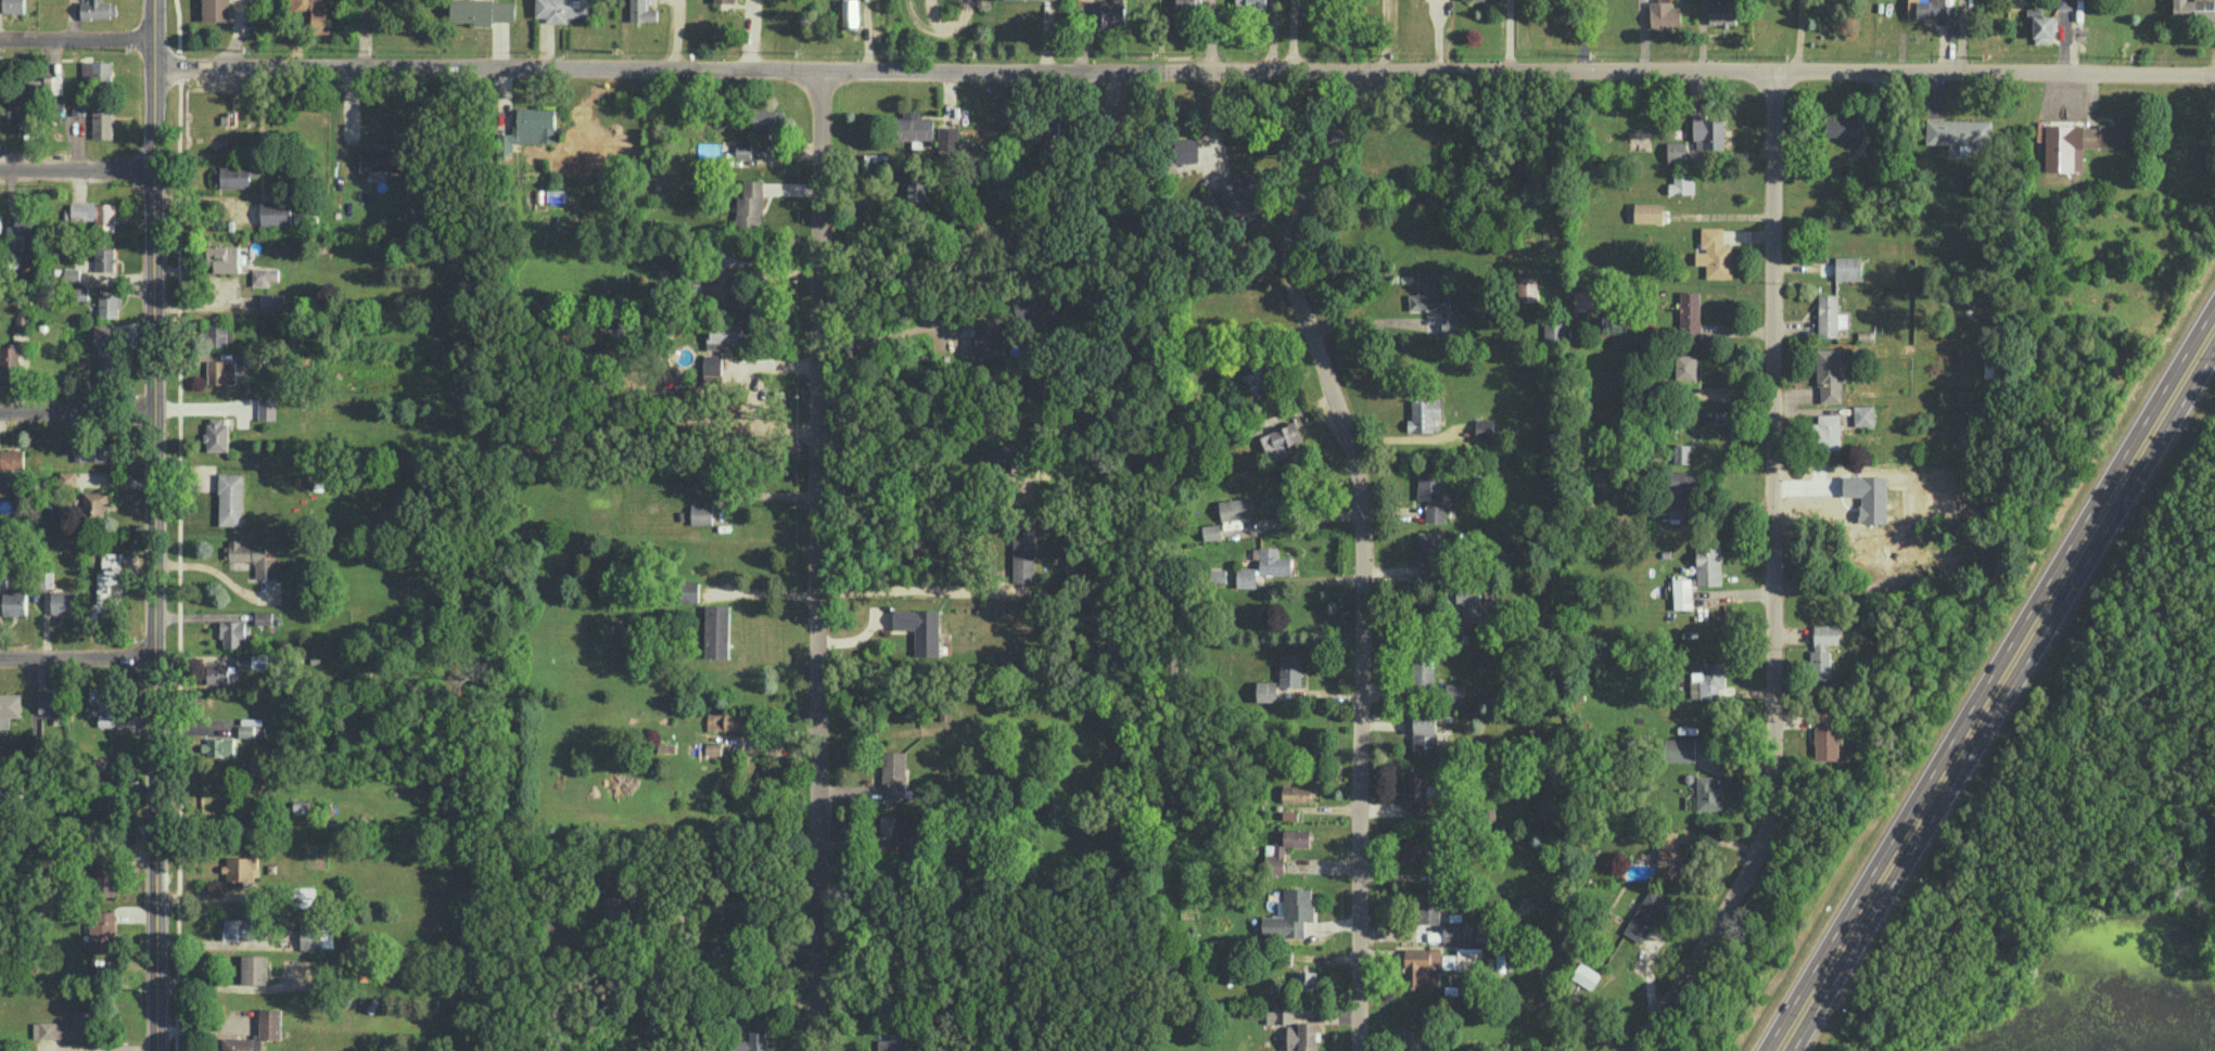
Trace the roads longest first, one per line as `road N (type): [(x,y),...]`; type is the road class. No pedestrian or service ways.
road 1 (residential): [(1051,71),(2214,75)]
road 2 (tertiary): [(158,1050),(156,0)]
road 3 (residential): [(1772,71),(1770,815),(1749,868),(1637,1050)]
road 4 (residential): [(1361,1050),(1364,512),(1358,454),(1291,279),(1288,247),(1304,196),(1370,73)]
road 5 (residential): [(817,1050),(823,68)]
road 6 (residential): [(155,67),(1051,71)]
road 7 (secondary): [(2214,328),(1780,1050)]
road 8 (residential): [(0,38),(155,39)]
road 9 (residential): [(0,658),(155,658)]
road 10 (residential): [(0,172),(154,170)]
road 11 (residential): [(0,410),(154,410)]

